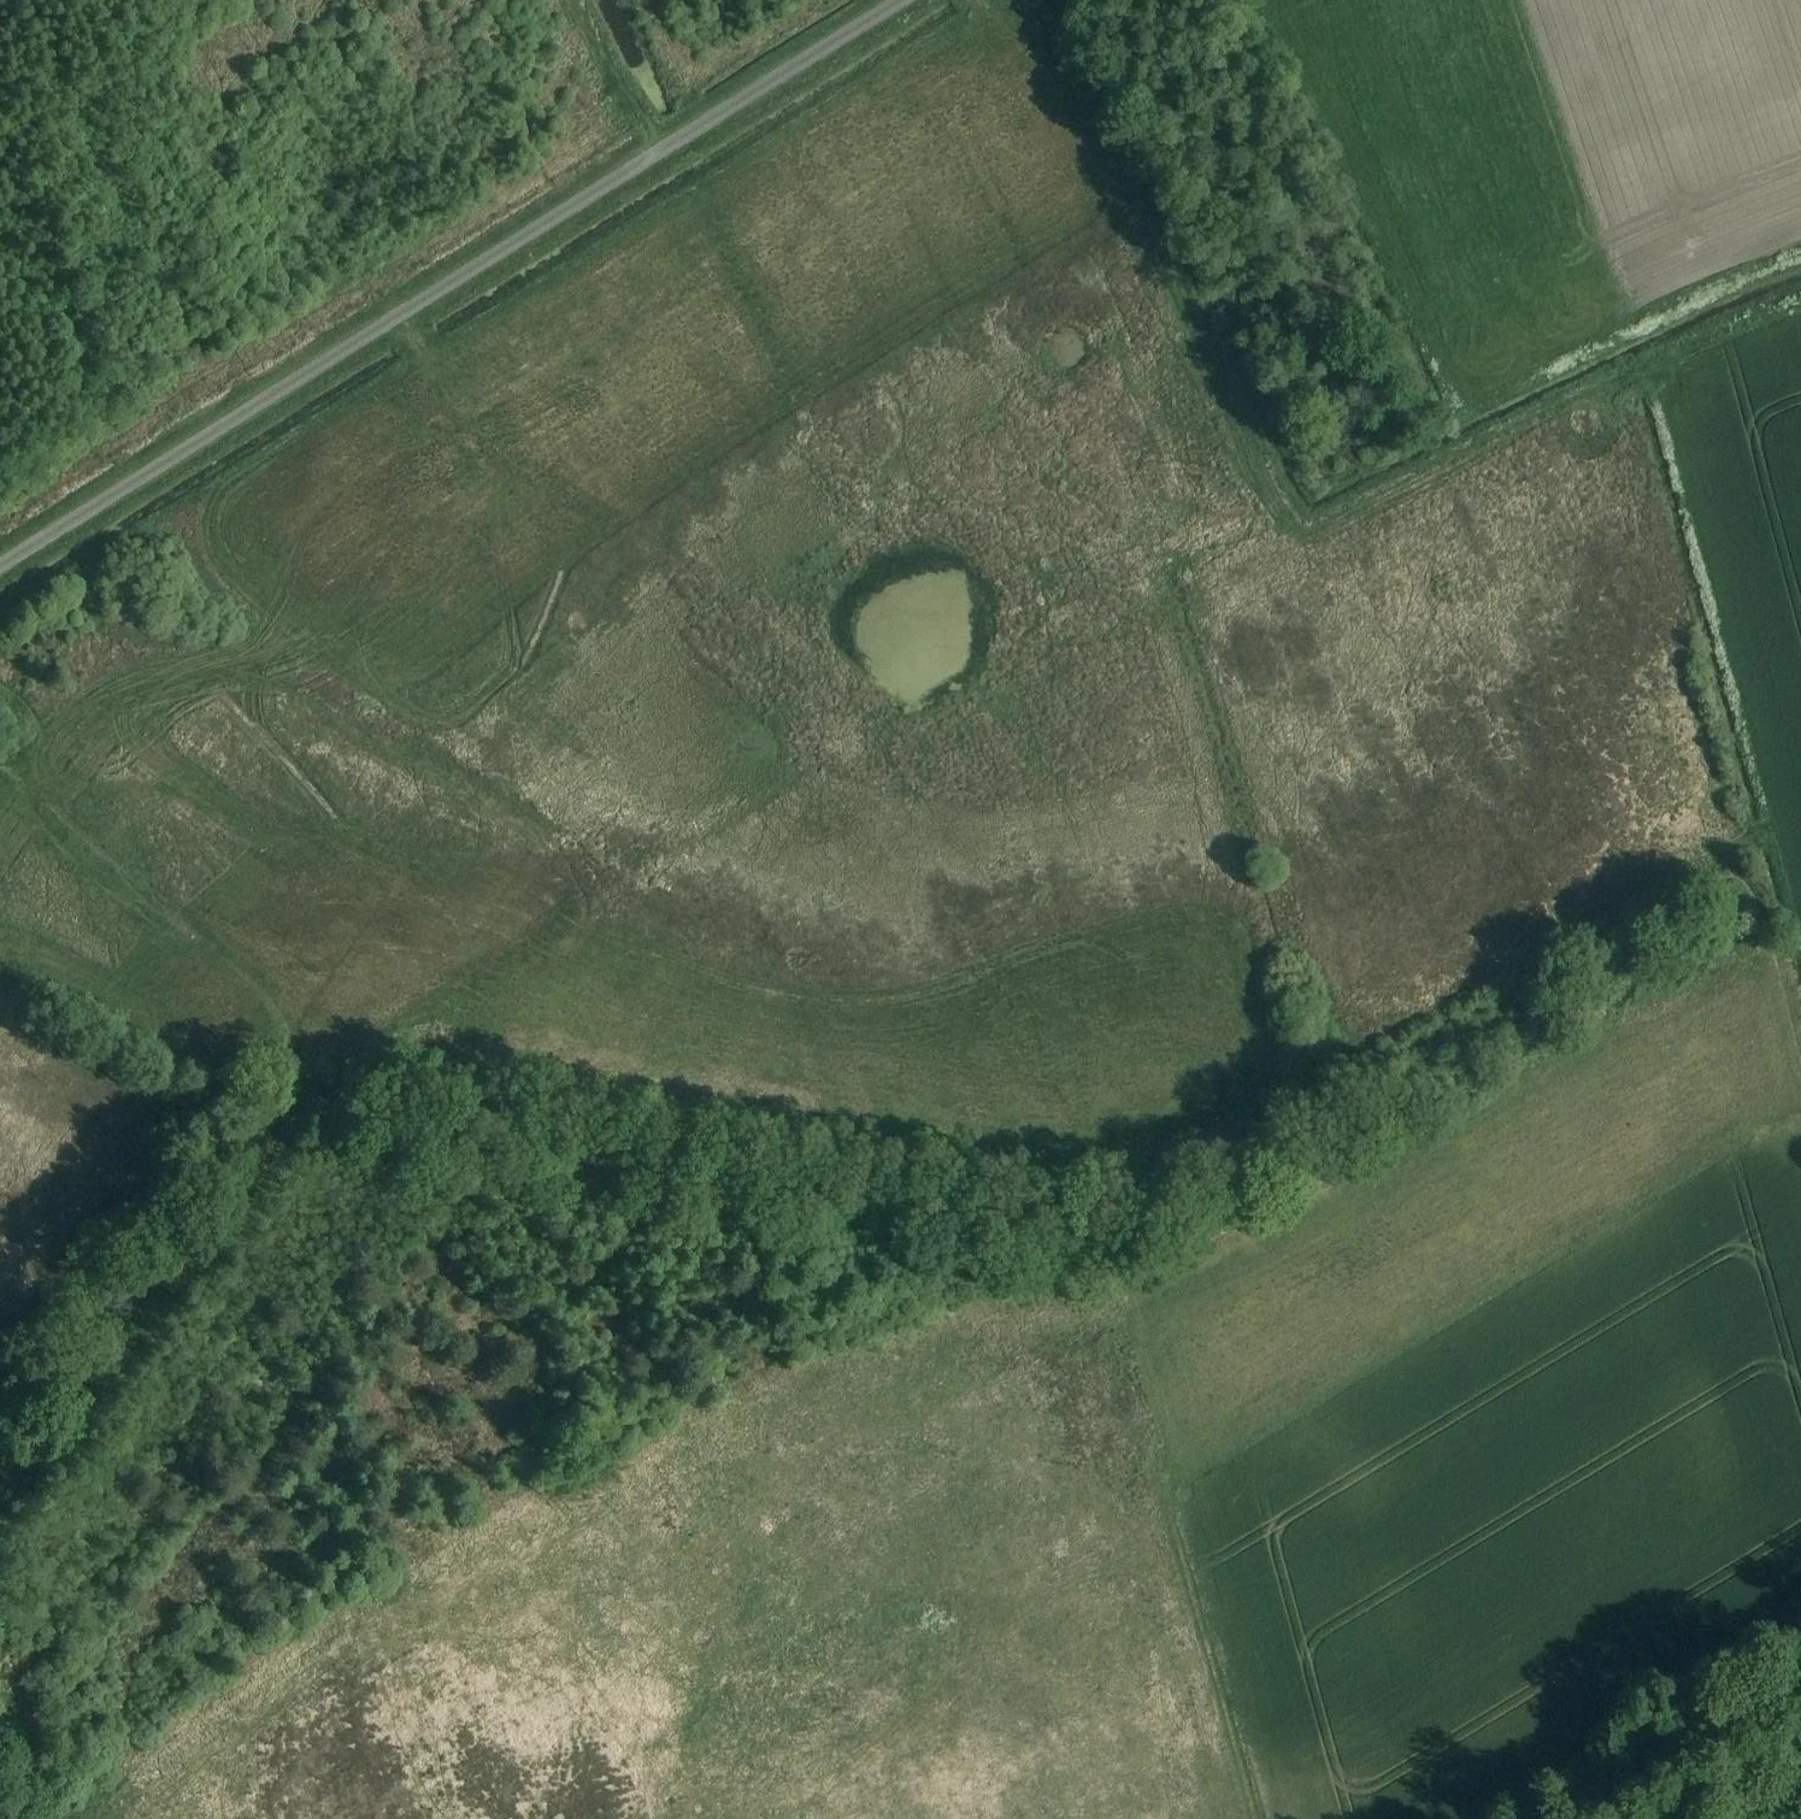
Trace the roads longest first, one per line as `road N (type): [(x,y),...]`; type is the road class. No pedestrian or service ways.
road 1 (unclassified): [(0,566),(902,0)]
road 2 (track): [(0,1504),(311,1102),(337,1091)]
road 3 (track): [(1574,1818),(1800,1675)]

